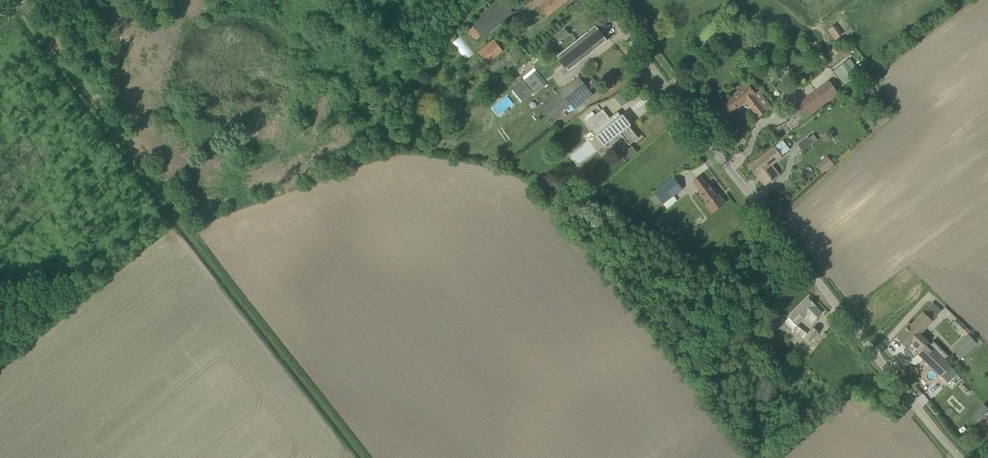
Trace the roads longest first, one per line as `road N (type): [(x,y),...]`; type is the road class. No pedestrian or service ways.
road 1 (unclassified): [(957,457),(600,0)]
road 2 (track): [(369,457),(22,0)]

